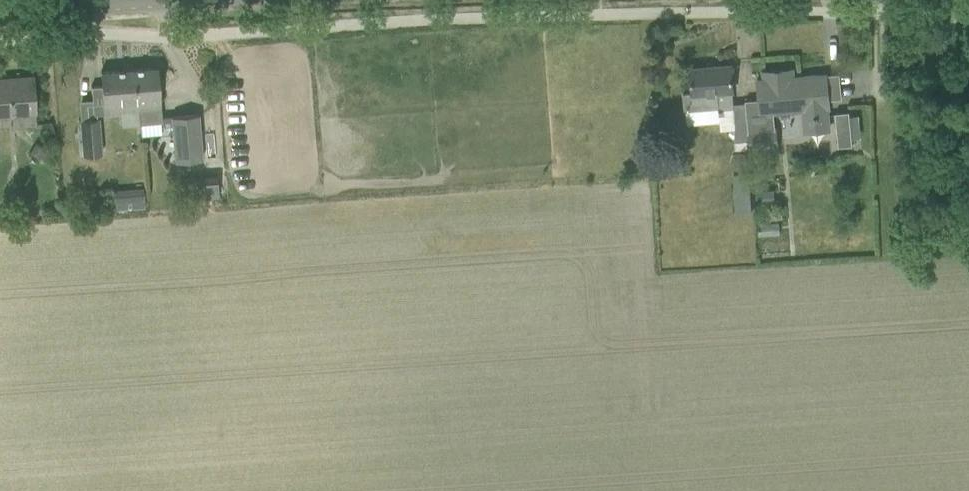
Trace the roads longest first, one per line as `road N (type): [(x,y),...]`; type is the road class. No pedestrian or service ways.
road 1 (tertiary): [(0,23),(377,0)]

